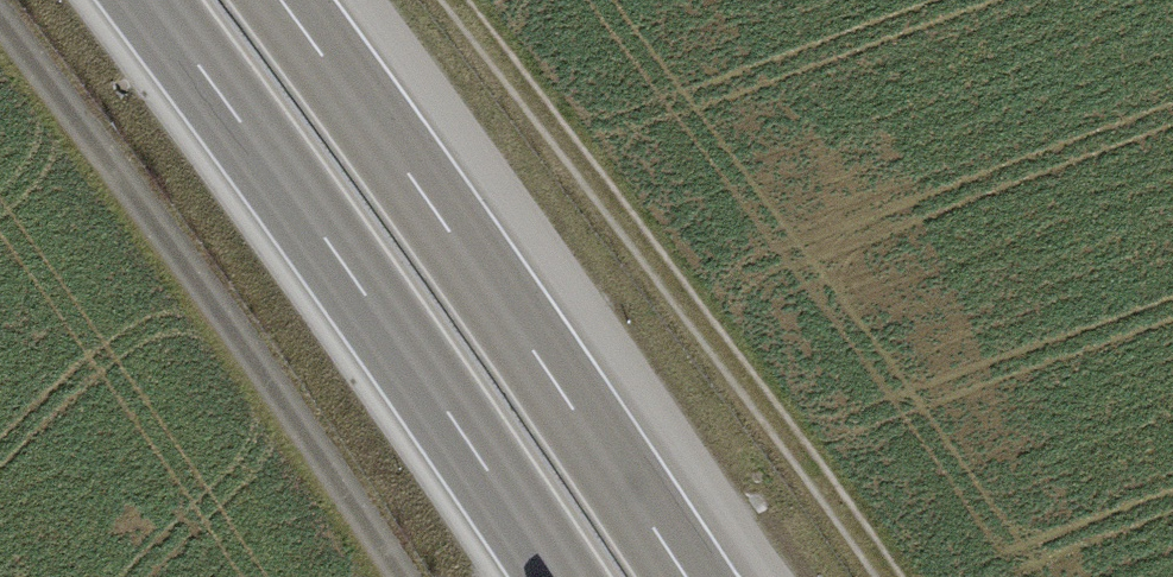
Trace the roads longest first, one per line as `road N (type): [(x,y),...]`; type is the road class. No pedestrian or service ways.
road 1 (track): [(876,576),(793,448),(448,0)]
road 2 (motorway): [(145,0),(556,576)]
road 3 (motorway): [(690,576),(284,0)]
road 4 (track): [(400,576),(154,218),(0,21)]

